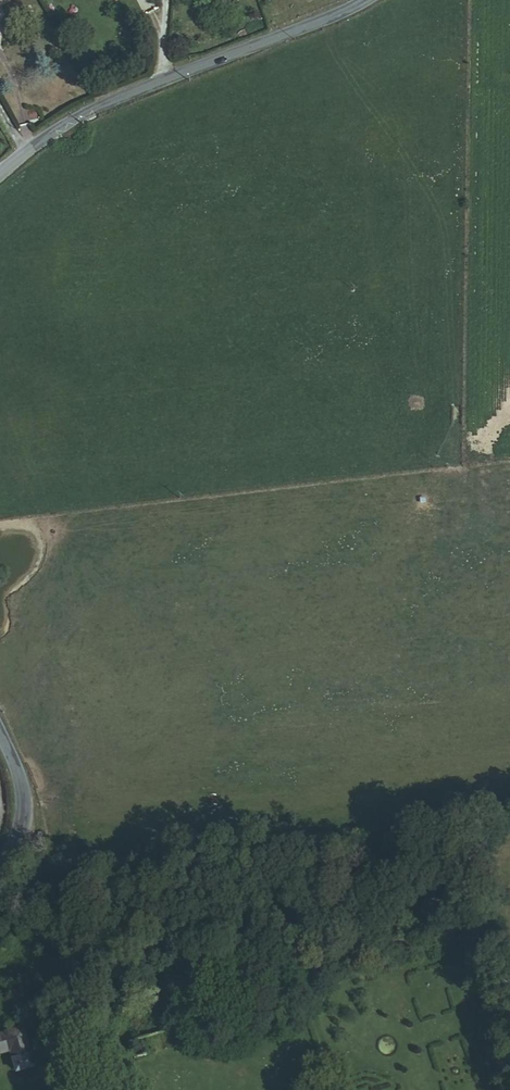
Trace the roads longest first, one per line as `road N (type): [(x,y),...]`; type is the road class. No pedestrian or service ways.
road 1 (tertiary): [(0,173),(112,100),(363,0)]
road 2 (tertiary): [(0,866),(20,845),(28,820),(23,783),(0,736)]

